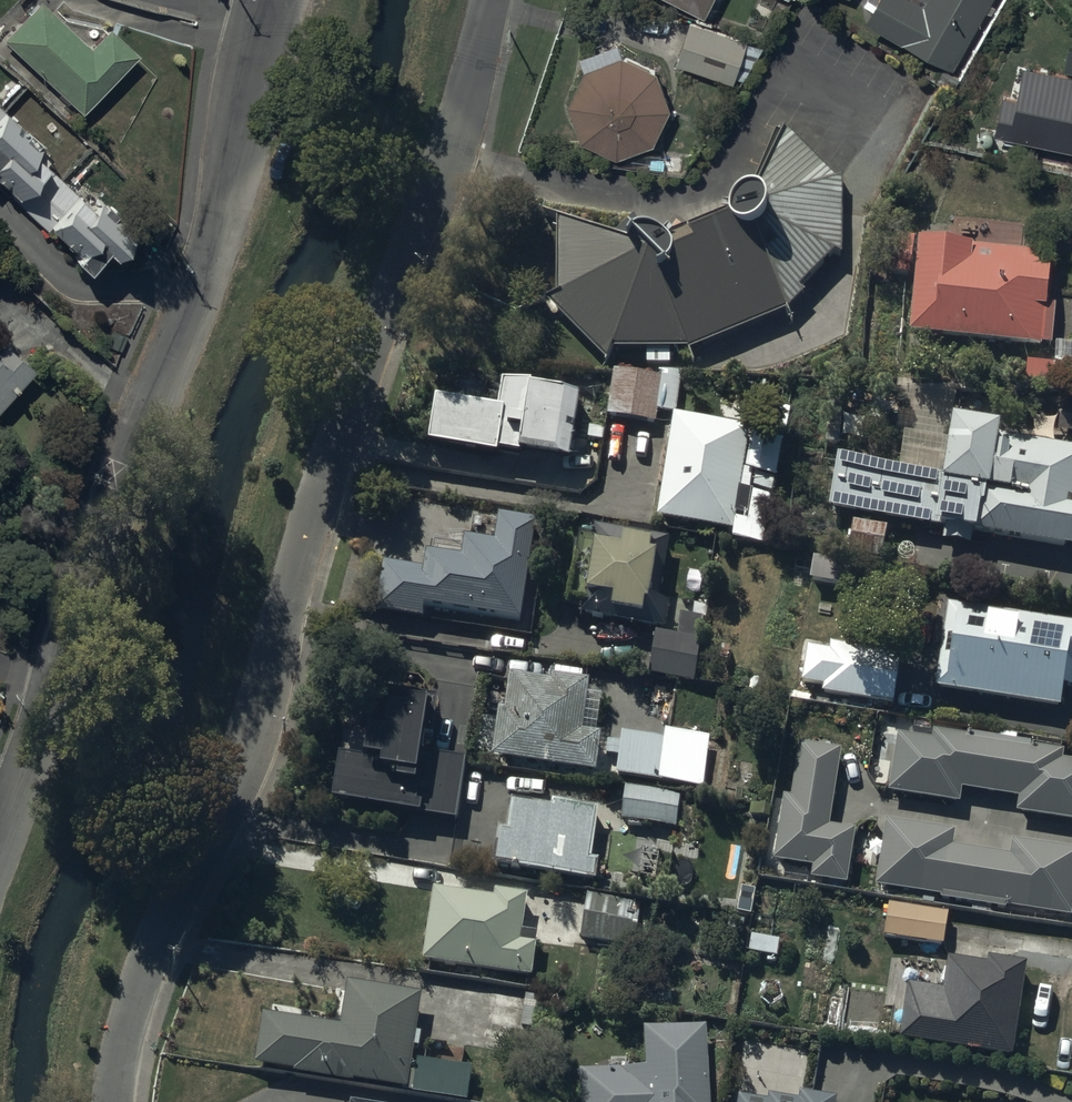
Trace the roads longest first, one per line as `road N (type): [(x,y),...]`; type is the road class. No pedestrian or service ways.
road 1 (unclassified): [(494,0),(458,132),(308,536),(249,745),(156,940),(112,1101)]
road 2 (unclassified): [(274,0),(212,271),(120,482),(0,847)]

